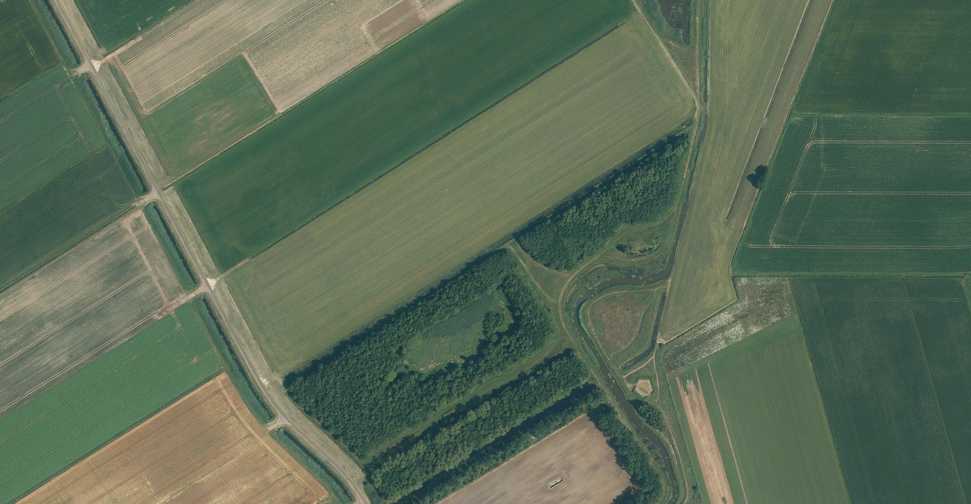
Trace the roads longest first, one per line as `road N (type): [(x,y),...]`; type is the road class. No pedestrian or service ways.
road 1 (unclassified): [(366,503),(260,381),(57,0)]
road 2 (track): [(685,503),(685,471),(666,419),(618,374),(618,364)]

